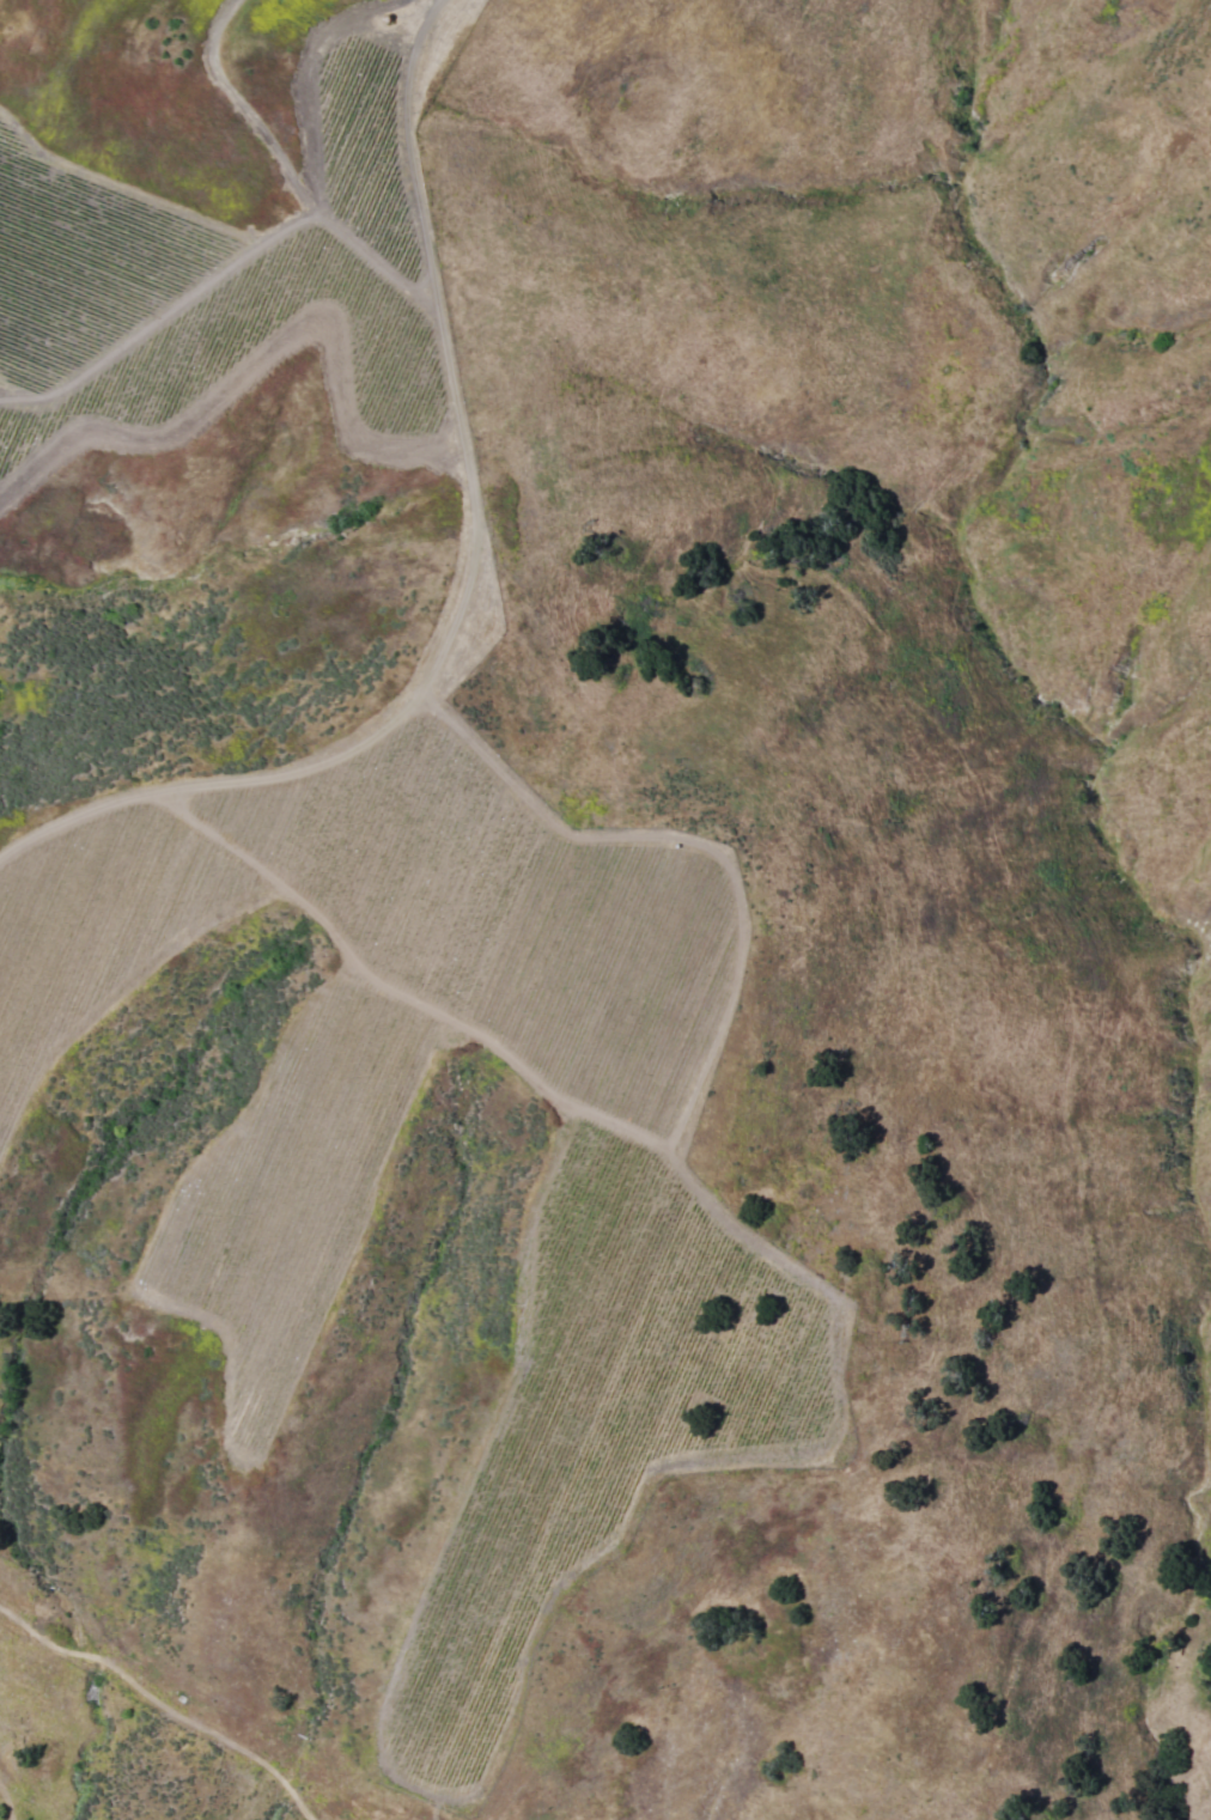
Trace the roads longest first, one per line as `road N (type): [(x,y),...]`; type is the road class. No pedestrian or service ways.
road 1 (residential): [(0,1028),(221,830),(339,783),(389,748),(427,690),(469,596),(470,488),(415,300),(219,72),(219,50),(250,0)]

